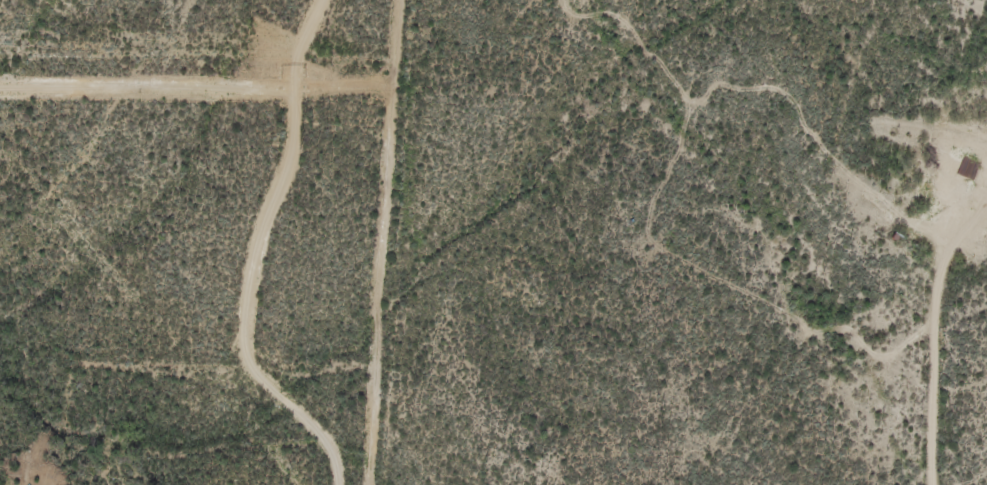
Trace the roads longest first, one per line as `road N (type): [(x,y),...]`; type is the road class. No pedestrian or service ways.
road 1 (track): [(333,484),(332,471),(248,377),(251,312),(331,99),(330,0)]
road 2 (track): [(893,484),(878,454),(854,342),(854,254),(980,38),(977,0)]

